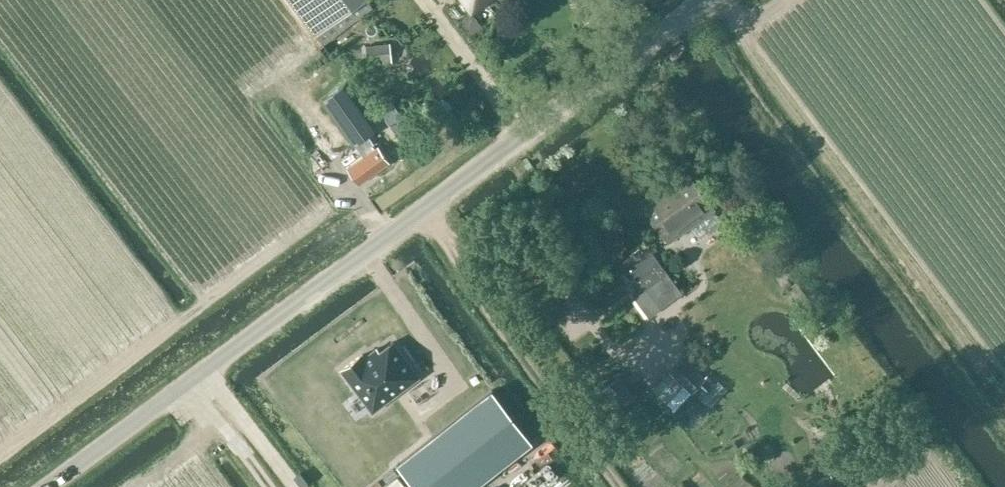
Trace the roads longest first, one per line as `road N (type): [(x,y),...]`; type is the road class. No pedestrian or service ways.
road 1 (unclassified): [(45,486),(704,0)]

